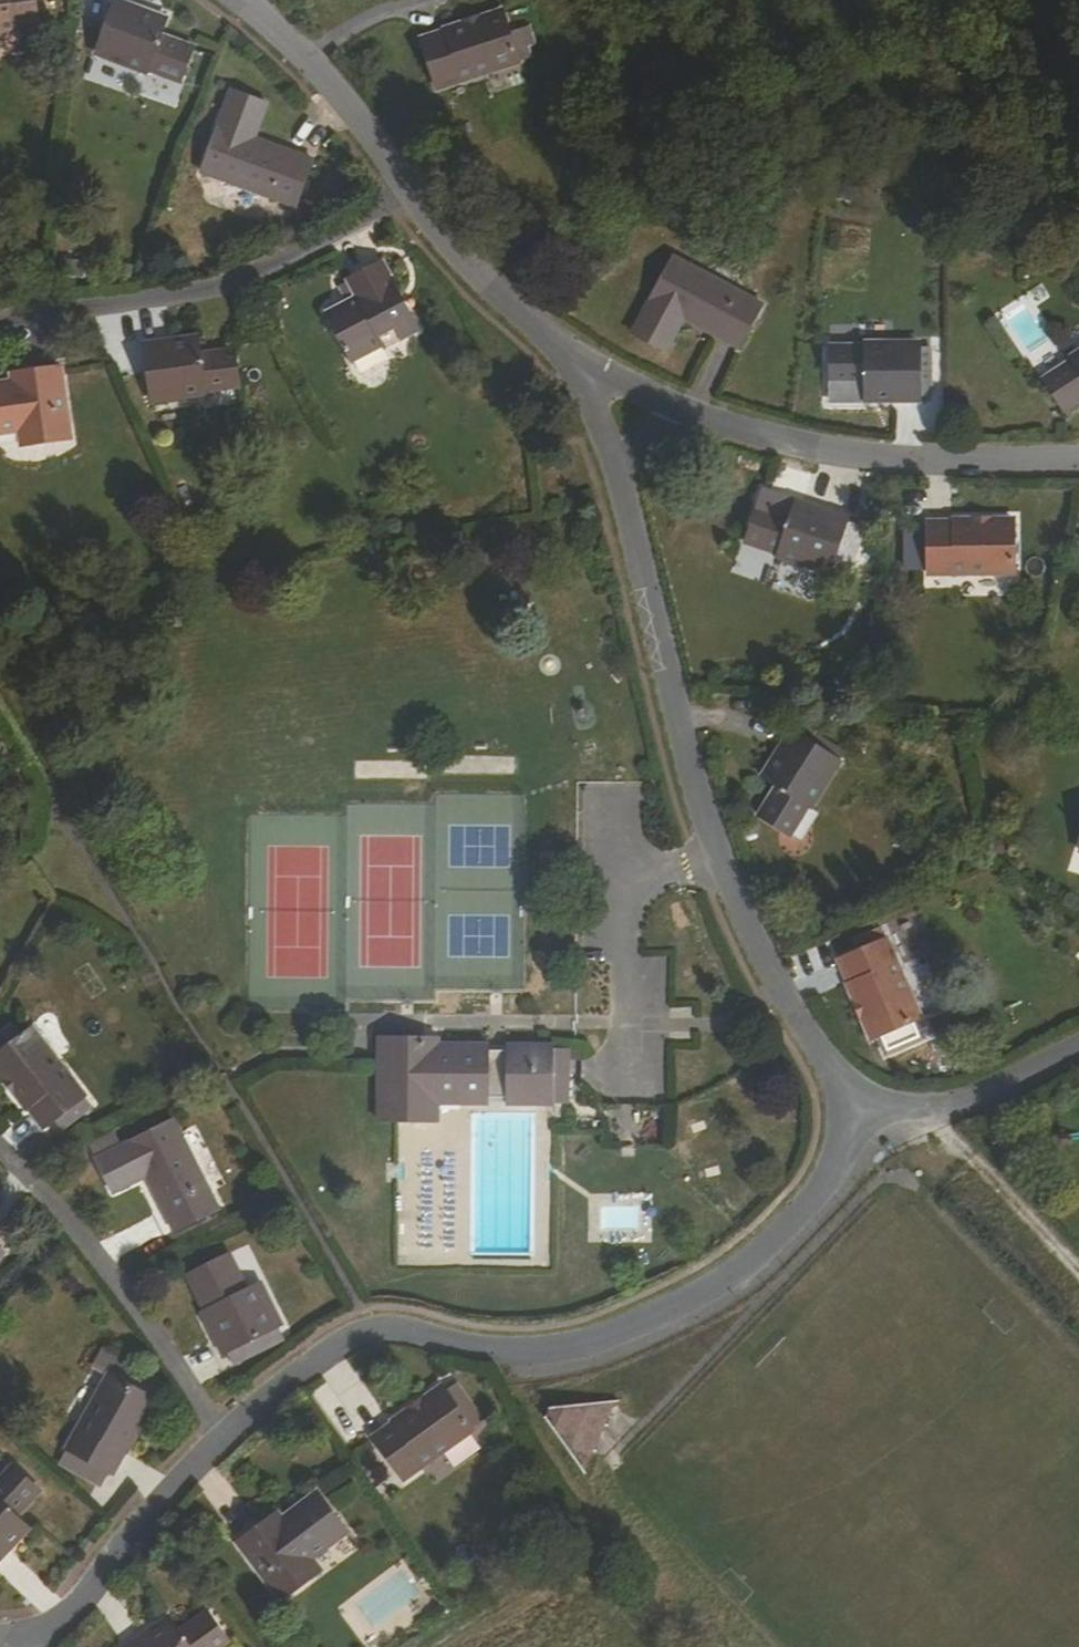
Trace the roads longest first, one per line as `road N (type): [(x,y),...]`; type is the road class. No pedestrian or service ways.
road 1 (residential): [(855,1114),(823,1188),(791,1226),(757,1259),(681,1308),(590,1348),(554,1354),(498,1353),(367,1331),(285,1383),(224,1436)]
road 2 (residential): [(855,1114),(800,1032),(723,869),(687,763),(618,477)]
road 3 (residential): [(408,189),(279,266),(210,292),(2,320)]
road 4 (residential): [(682,412),(864,459),(1078,464)]
road 5 (residential): [(224,1436),(132,1300),(32,1178)]
road 6 (residential): [(224,1436),(89,1593),(27,1646)]
road 7 (track): [(887,1109),(1078,1297)]
road 8 (residential): [(408,189),(344,102),(242,0)]
road 9 (residential): [(580,362),(467,265),(408,189)]
road 10 (residential): [(1078,1047),(956,1106),(855,1114)]
road 11 (residential): [(618,477),(580,362)]

